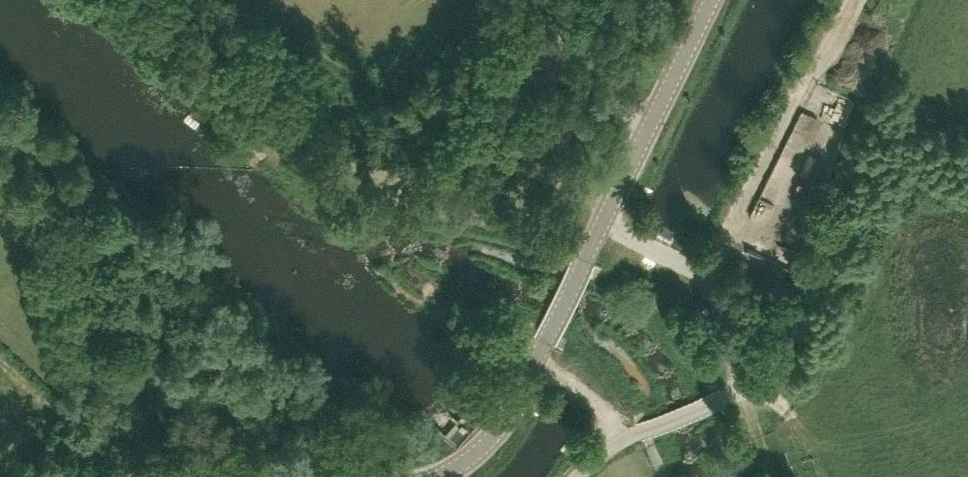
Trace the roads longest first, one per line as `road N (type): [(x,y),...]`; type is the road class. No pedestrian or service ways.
road 1 (unclassified): [(438,476),(482,448),(507,417),(711,0)]
road 2 (track): [(133,476),(74,220),(32,153),(0,127)]
road 3 (unclassified): [(802,87),(708,276)]
road 4 (unclassified): [(577,476),(616,443),(741,384)]

